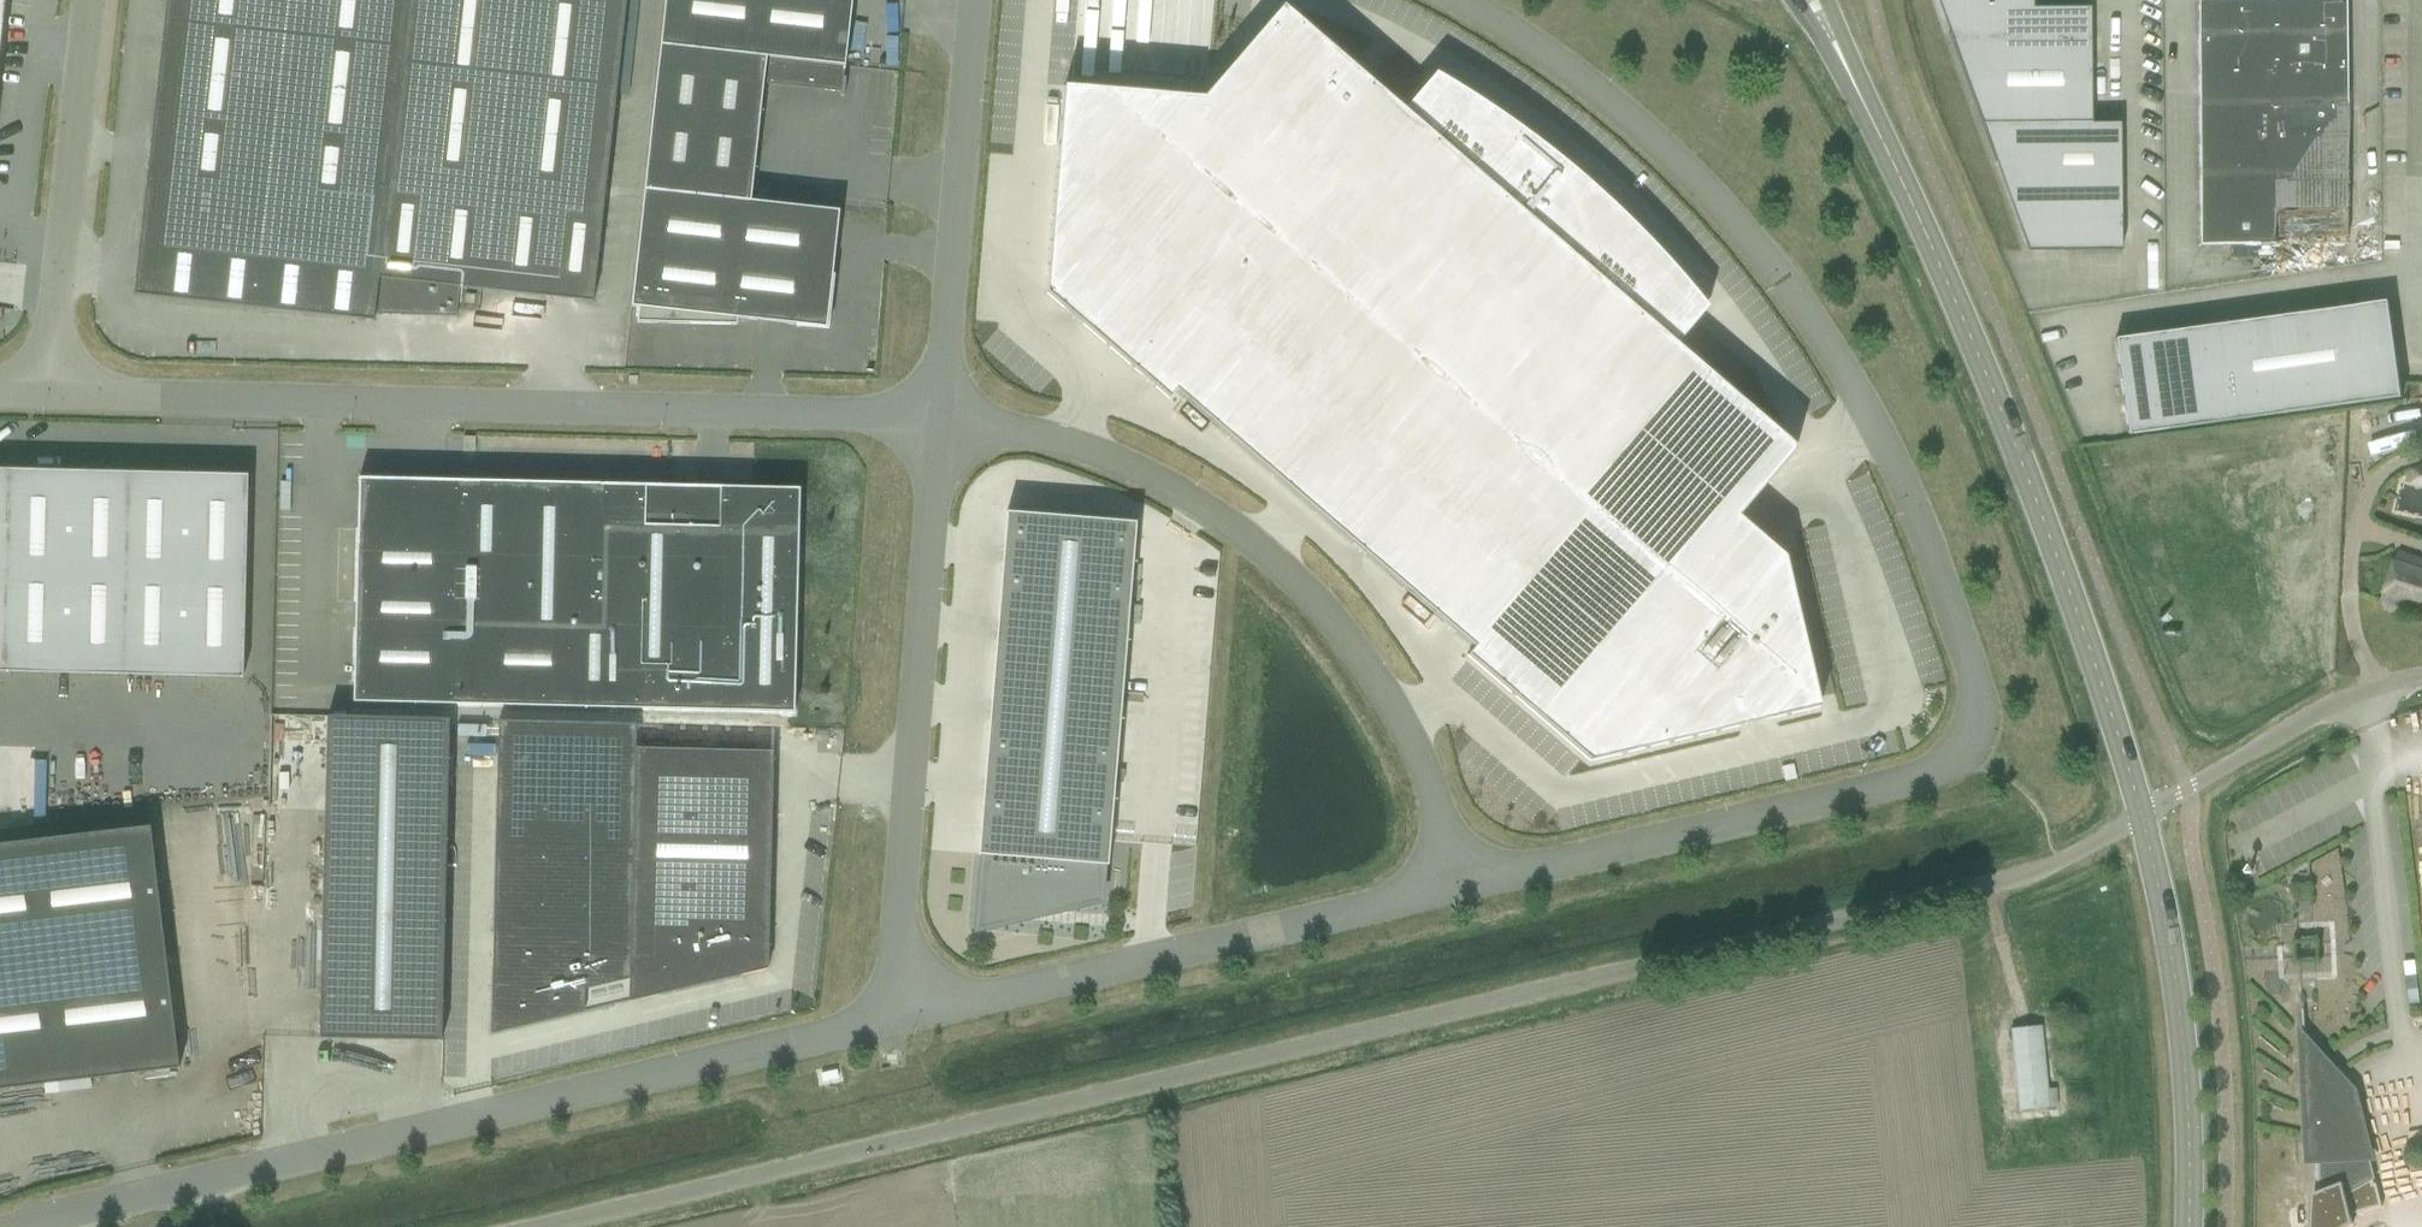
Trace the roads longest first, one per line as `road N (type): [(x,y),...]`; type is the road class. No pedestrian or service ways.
road 1 (unclassified): [(622,1226),(2036,869),(2141,809)]
road 2 (unclassified): [(1462,883),(1942,765),(1962,753),(1975,686),(1910,497),(1817,321),(1721,209),(1607,104),(1492,15),(1458,0)]
road 3 (unclassified): [(904,1013),(12,1226)]
road 4 (unclassified): [(45,391),(938,414)]
road 5 (secondary): [(2141,809),(2037,492),(1917,205),(1839,54)]
road 6 (unclassified): [(938,414),(1094,449),(1285,578),(1332,630),(1380,708),(1462,883)]
road 7 (unclassified): [(938,414),(904,1013)]
road 8 (unclassified): [(904,1013),(1462,883)]
road 9 (secondary): [(2191,1226),(2190,1068),(2177,961),(2141,809)]
road 10 (unclassified): [(970,0),(938,414)]
road 11 (residential): [(45,391),(93,0)]
road 12 (unclassified): [(2141,809),(2362,691),(2421,675)]

